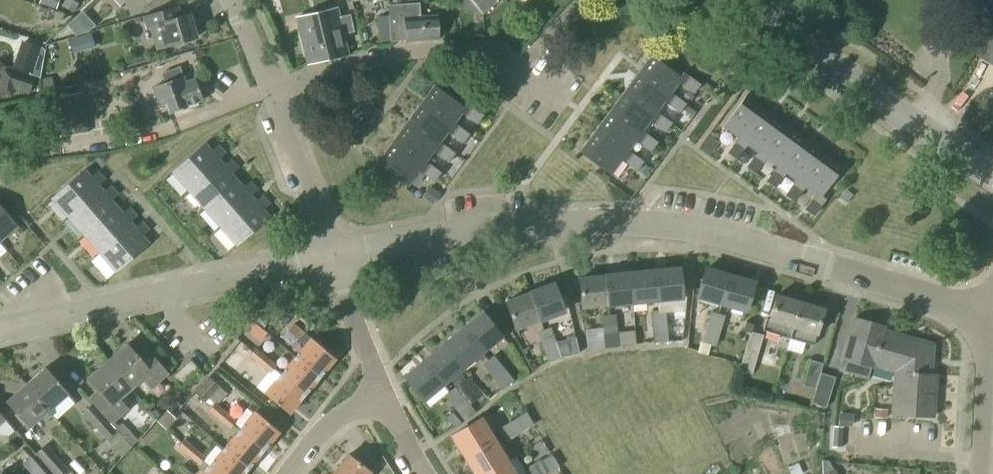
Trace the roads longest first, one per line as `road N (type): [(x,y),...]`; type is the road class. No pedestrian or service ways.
road 1 (residential): [(986,316),(749,243),(654,224),(551,223),(330,254)]
road 2 (residential): [(330,254),(0,326)]
road 3 (residential): [(565,103),(475,48),(383,57),(271,90)]
road 4 (tertiary): [(992,179),(752,0)]
road 5 (residential): [(330,254),(271,90)]
road 6 (residential): [(979,473),(986,316)]
road 7 (residential): [(380,395),(330,254)]
road 8 (residential): [(292,473),(337,416),(380,395)]

